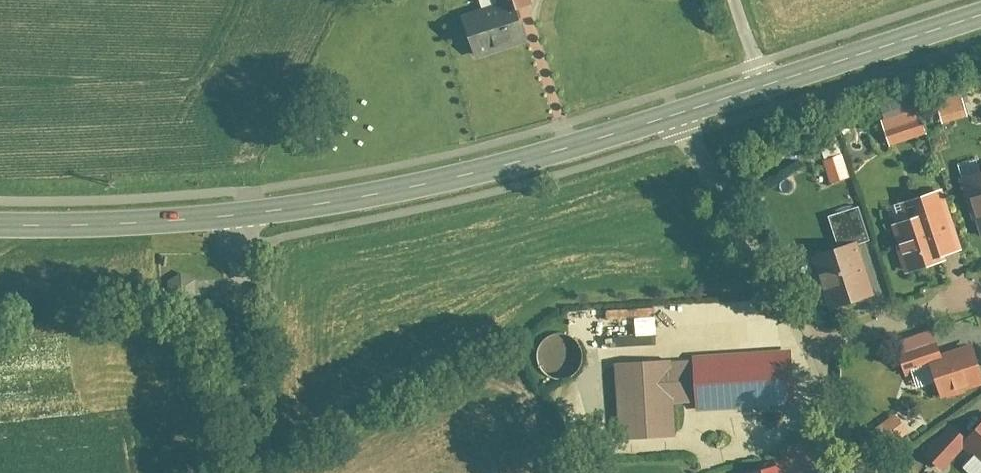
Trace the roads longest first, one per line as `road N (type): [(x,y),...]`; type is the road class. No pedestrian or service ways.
road 1 (tertiary): [(247,213),(394,196),(682,117)]
road 2 (tertiary): [(682,117),(980,19)]
road 3 (residential): [(682,117),(825,375)]
road 4 (residential): [(247,213),(245,320),(259,472)]
road 5 (tertiary): [(0,226),(139,226),(247,213)]
road 6 (residential): [(825,375),(980,322)]

